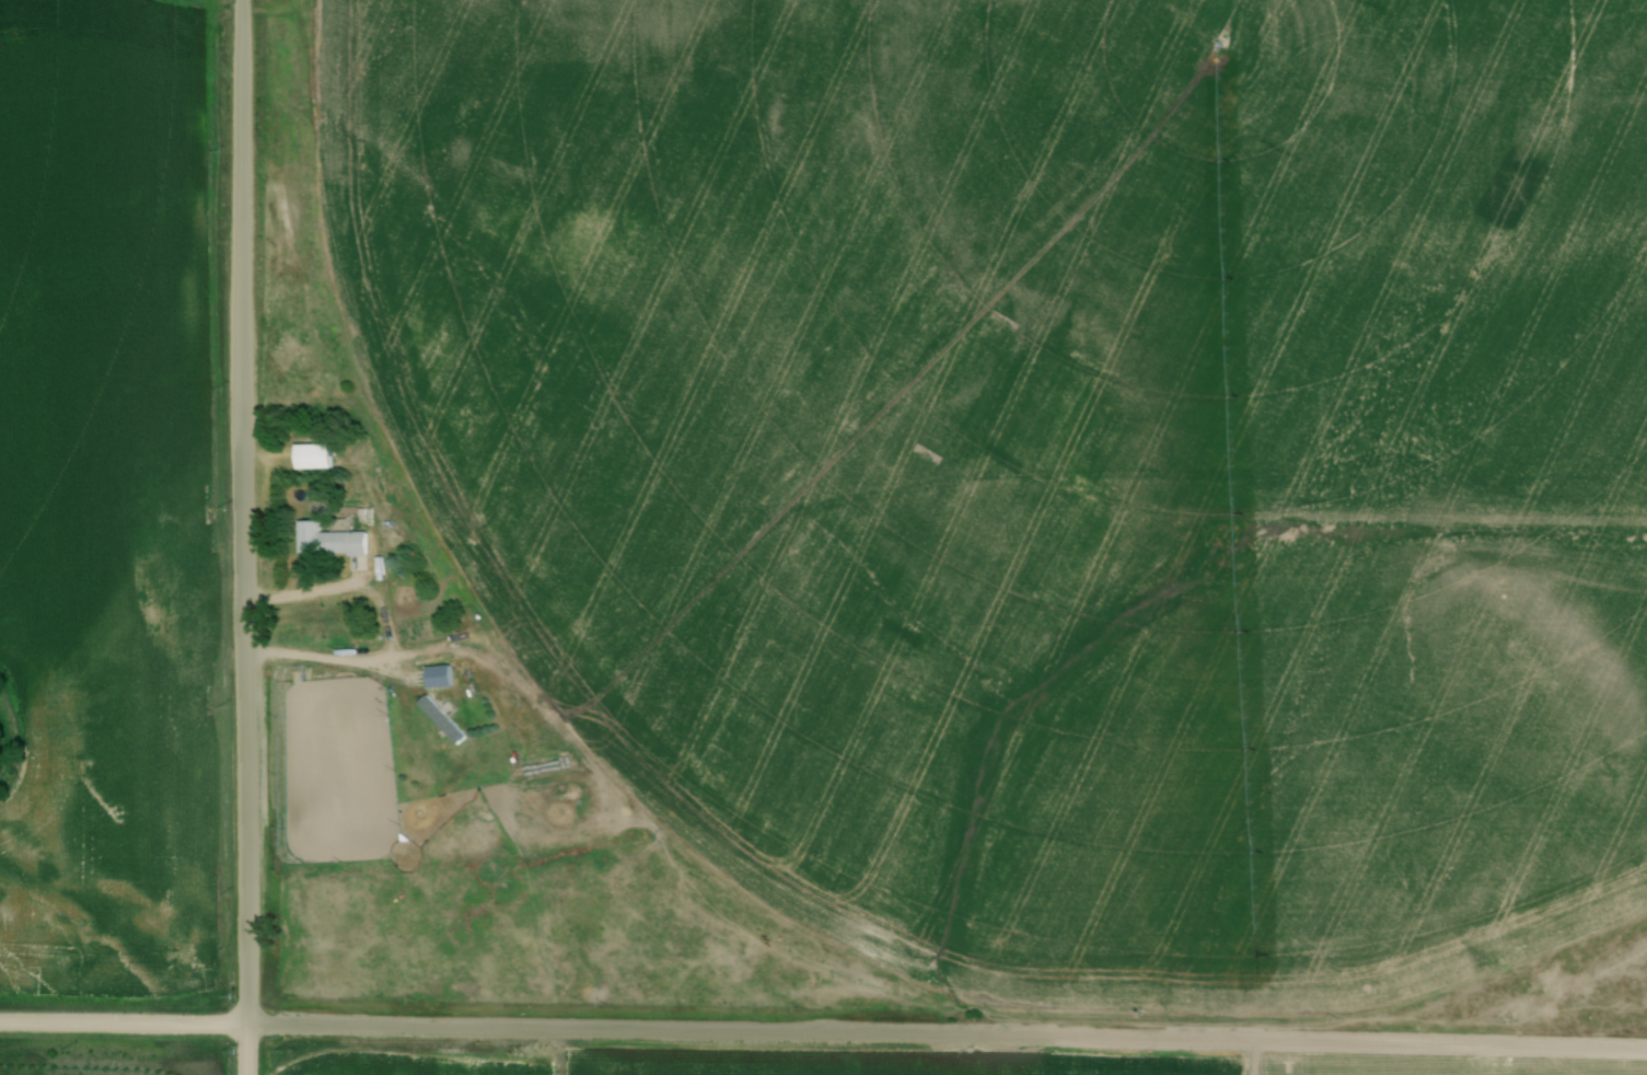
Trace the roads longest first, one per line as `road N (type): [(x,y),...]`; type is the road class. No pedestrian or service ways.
road 1 (residential): [(248,1031),(1646,1051)]
road 2 (residential): [(248,1074),(241,0)]
road 3 (residential): [(248,1031),(0,1028)]

